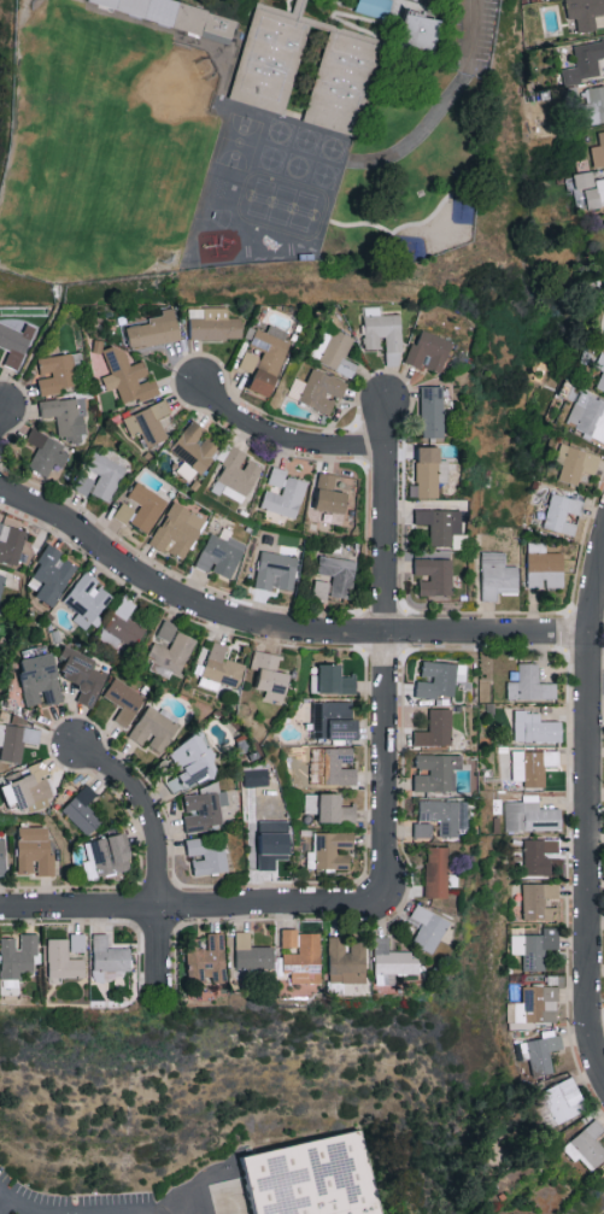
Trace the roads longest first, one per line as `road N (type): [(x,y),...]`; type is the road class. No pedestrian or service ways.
road 1 (residential): [(0,495),(64,523),(135,576),(245,623),(306,634),(591,634)]
road 2 (residential): [(591,1039),(591,634),(603,555)]
road 3 (residential): [(388,882),(385,403)]
road 4 (residential): [(0,909),(366,905),(388,882)]
road 5 (residential): [(160,995),(157,851),(147,813),(78,747)]
road 6 (residential): [(200,388),(239,422),(282,442),(385,447)]

